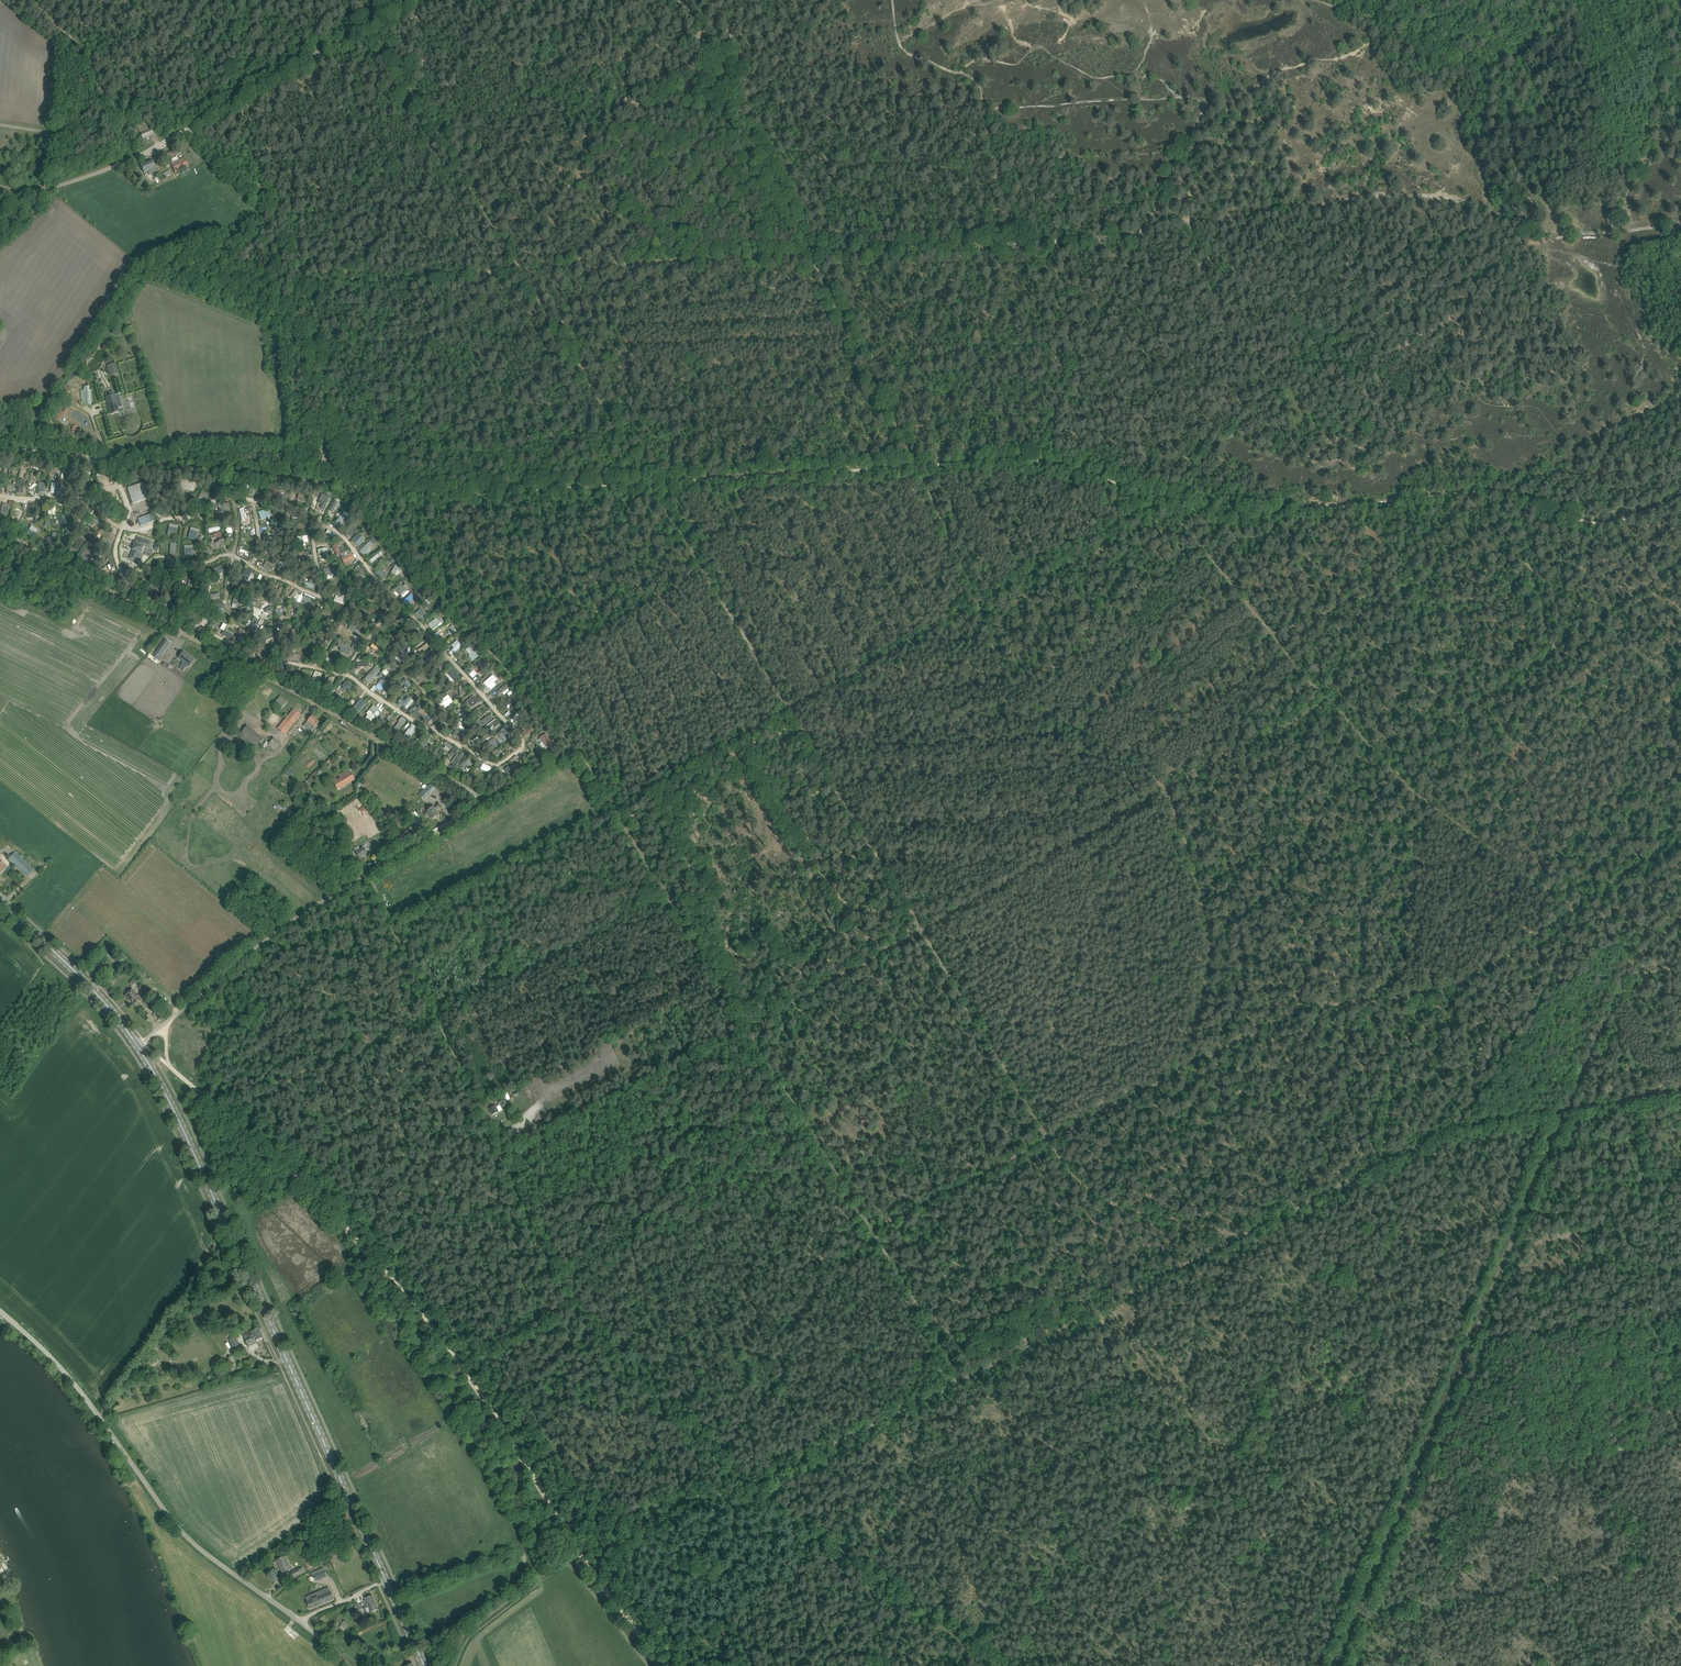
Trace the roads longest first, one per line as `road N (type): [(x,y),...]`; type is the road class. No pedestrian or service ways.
road 1 (unclassified): [(138,1046),(269,937),(473,811),(478,801),(0,529)]
road 2 (track): [(1680,917),(1627,979),(1341,1665)]
road 3 (track): [(747,1483),(567,1299),(368,875)]
road 4 (track): [(302,281),(1013,244)]
road 5 (track): [(1680,838),(1467,980),(1395,997),(1288,1008),(1048,1139)]
road 6 (primary): [(424,1665),(179,1119),(138,1046)]
road 7 (track): [(566,1527),(454,1354),(351,1230),(170,1067)]
road 8 (track): [(574,750),(869,1234)]
road 9 (track): [(1162,499),(1251,519),(1496,490),(1597,524),(1680,497)]
road 10 (track): [(786,710),(1048,1139)]
road 11 (track): [(976,603),(1162,499),(1373,301)]
road 12 (unclassified): [(349,1665),(191,1541),(55,1360),(0,1309)]
road 13 (track): [(1188,224),(1391,196),(1438,196),(1540,229),(1680,219)]
road 14 (track): [(1160,789),(743,1026)]
road 15 (track): [(1680,1092),(1461,1126),(1233,1240)]
road 16 (track): [(581,373),(367,24)]
road 17 (track): [(856,354),(682,0)]
road 18 (track): [(1321,0),(1477,63),(1491,94),(1481,159),(1499,207),(1483,228)]
road 19 (unclassified): [(0,448),(340,483)]
road 20 (track): [(1361,1619),(1598,1571),(1628,1583),(1656,1560),(1680,1555)]
road 21 (track): [(747,1483),(1006,1665)]
road 22 (track): [(1680,1448),(1596,1458),(1560,1488),(1538,1665)]
road 23 (track): [(1233,1240),(958,1380)]
road 24 (track): [(340,483),(465,491),(647,482)]
road 25 (track): [(1160,789),(1207,944),(1177,1073)]
road 26 (track): [(581,373),(856,354)]
road 27 (track): [(976,603),(1021,693),(1160,789)]
road 28 (track): [(647,482),(913,465)]
road 29 (track): [(517,680),(340,483)]
road 30 (track): [(408,0),(184,131)]
road 31 (track): [(913,465),(1028,458),(1162,499)]
road 32 (track): [(1138,237),(1034,459)]
road 33 (track): [(979,104),(742,120)]
road 34 (track): [(958,1380),(747,1483)]
road 35 (track): [(1389,765),(1570,912)]
road 36 (track): [(1048,1139),(1089,1195),(1109,1207),(1233,1240)]
road 37 (track): [(976,603),(786,710)]
road 38 (track): [(701,573),(517,680)]
road 39 (track): [(340,483),(302,281)]
road 40 (track): [(1048,1139),(869,1234)]
road 41 (track): [(184,131),(31,0)]
road 42 (track): [(1389,765),(1555,651)]
road 43 (primary): [(138,1046),(100,997),(0,902)]
road 44 (track): [(897,22),(698,35)]
road 45 (track): [(786,710),(613,808)]
road 46 (track): [(1160,789),(1327,696)]
road 47 (track): [(747,1483),(566,1527)]
road 48 (unclassified): [(13,193),(96,173),(184,131)]
road 49 (track): [(1275,634),(1162,499)]
road 50 (track): [(566,1527),(670,1665)]
road 51 (track): [(869,1234),(958,1380)]
road 52 (track): [(1358,1002),(1387,1070),(1384,1163)]
road 53 (track): [(701,573),(786,710)]
road 54 (track): [(235,1352),(202,1382),(136,1387),(100,1417)]
road 55 (track): [(913,465),(976,603)]
road 56 (track): [(231,166),(284,218),(302,281)]
road 57 (track): [(647,482),(581,373)]
road 58 (track): [(1013,244),(1138,237)]
road 59 (track): [(856,354),(913,465)]

